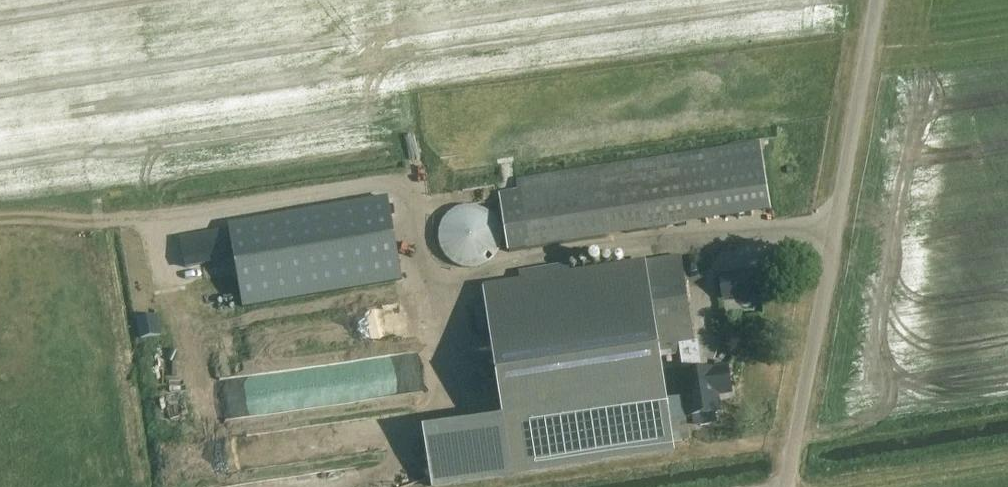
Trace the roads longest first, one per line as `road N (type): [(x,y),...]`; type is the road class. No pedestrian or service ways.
road 1 (unclassified): [(785,486),(876,0)]

